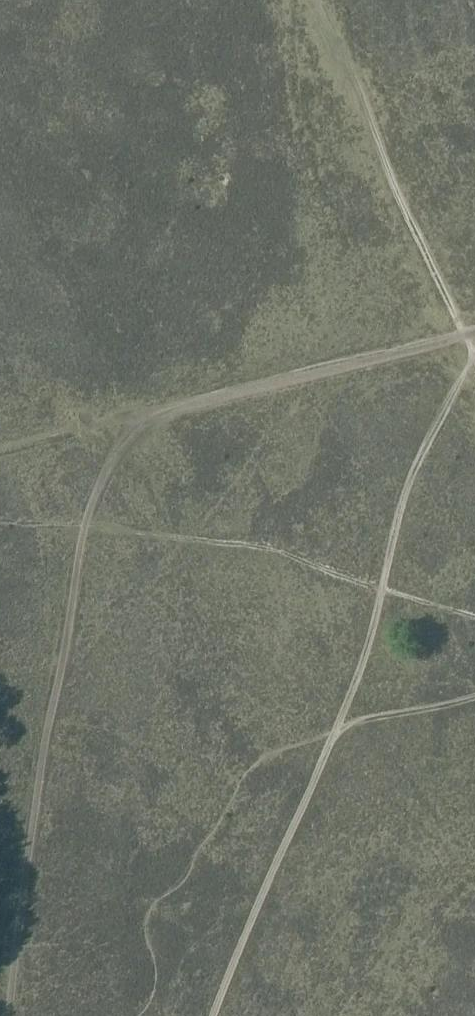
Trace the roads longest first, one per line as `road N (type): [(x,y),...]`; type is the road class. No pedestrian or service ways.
road 1 (track): [(474,339),(411,488),(359,671),(214,1015)]

